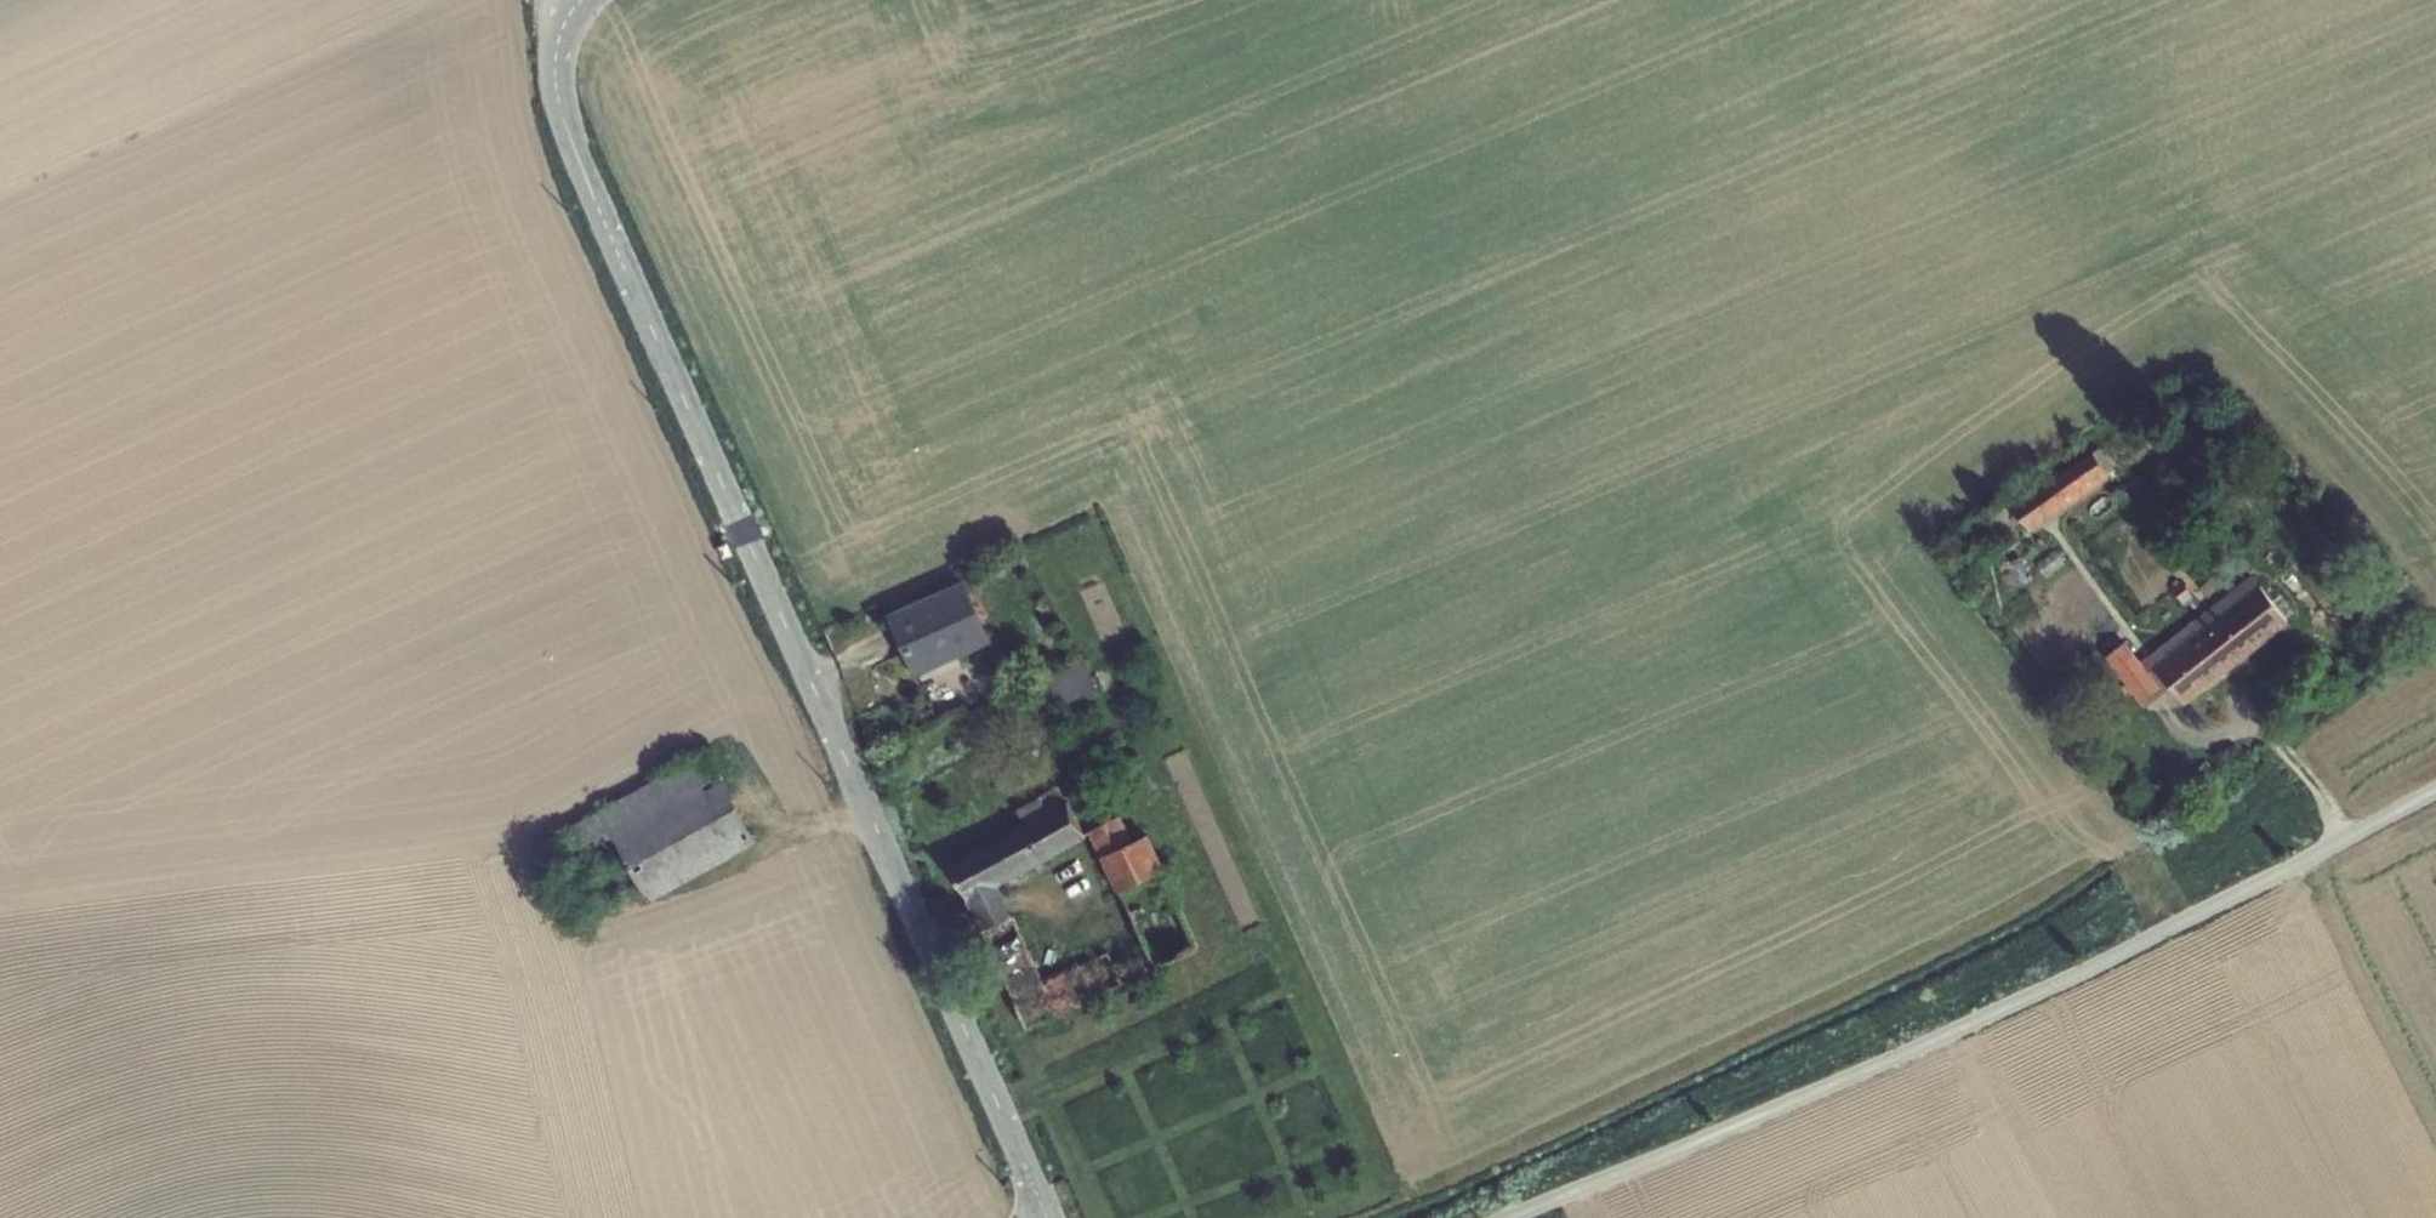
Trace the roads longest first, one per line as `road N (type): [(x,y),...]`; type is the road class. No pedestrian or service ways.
road 1 (tertiary): [(1044,1215),(570,127),(569,54),(577,18),(593,0)]
road 2 (unclassified): [(1509,1217),(2132,944),(2435,791)]

